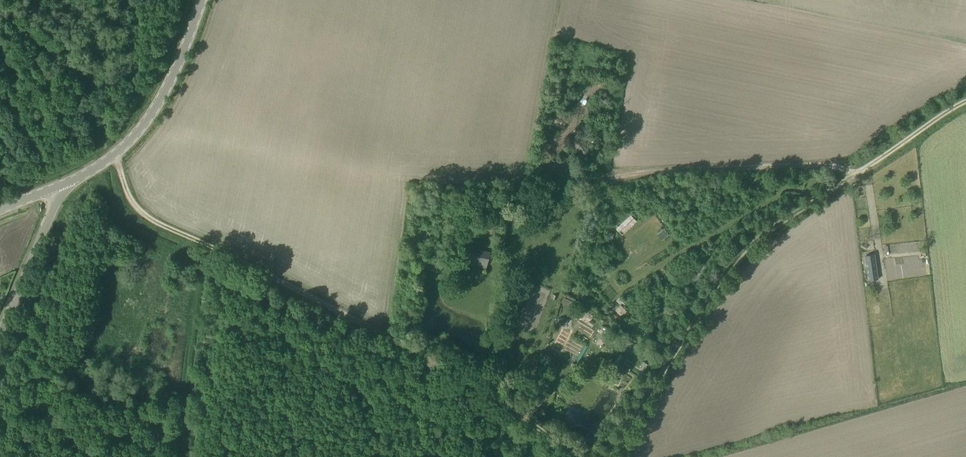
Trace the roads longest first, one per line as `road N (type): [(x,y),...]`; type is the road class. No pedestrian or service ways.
road 1 (track): [(573,456),(531,417),(407,340),(133,213),(114,153)]
road 2 (track): [(607,456),(744,249),(965,102)]
road 3 (track): [(611,176),(830,164),(854,176)]
road 4 (tertiary): [(66,185),(106,161),(159,103),(203,0)]
road 5 (unclassified): [(0,341),(66,185)]

